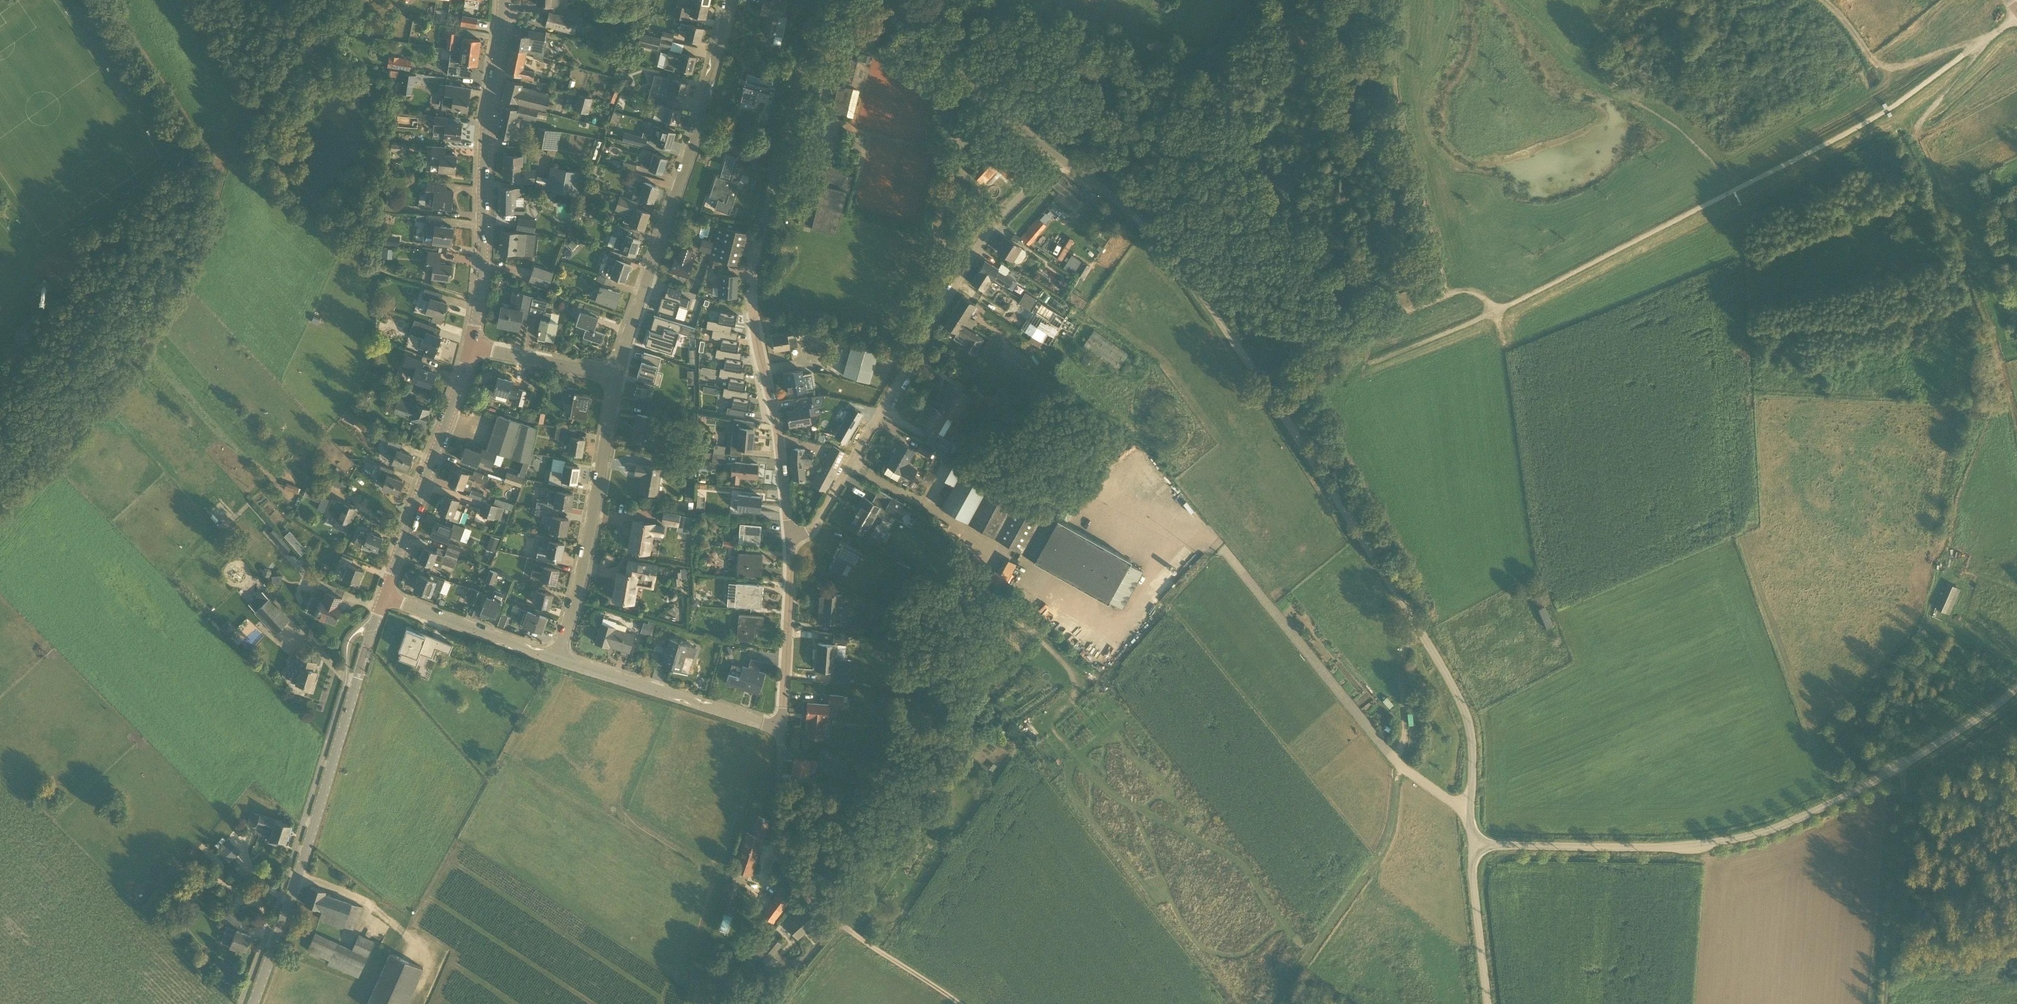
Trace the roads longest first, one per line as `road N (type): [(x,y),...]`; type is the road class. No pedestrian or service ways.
road 1 (unclassified): [(1474,811),(1474,728),(1462,695),(1195,283),(1143,225),(1060,159)]
road 2 (unclassified): [(1476,844),(1683,844),(1798,821),(1894,770),(2016,684)]
road 3 (residential): [(787,541),(756,276),(819,0)]
road 4 (track): [(1261,381),(1342,333),(1428,301),(1440,285),(1399,110),(1398,0)]
road 5 (residential): [(787,541),(812,530),(992,226),(1060,159)]
road 6 (tertiary): [(252,1003),(384,595)]
road 7 (residential): [(616,376),(704,106),(728,0)]
road 8 (unclassified): [(1474,811),(1387,749),(1233,557)]
road 9 (tertiary): [(472,347),(503,0)]
road 10 (track): [(230,129),(160,186),(62,284),(0,378)]
road 11 (residential): [(556,661),(586,549),(616,376)]
road 12 (track): [(1402,762),(1397,817),(1376,874),(1280,1003)]
road 13 (tertiary): [(384,595),(472,347)]
road 14 (track): [(776,1003),(843,927),(960,1003)]
road 15 (residential): [(1060,159),(977,95),(880,0)]
road 16 (residential): [(780,732),(556,661)]
road 17 (track): [(1876,1003),(1894,770)]
road 18 (residential): [(843,927),(814,907),(790,869),(778,814),(780,732)]
road 19 (residential): [(780,732),(787,541)]
road 20 (residential): [(556,661),(384,595)]
road 21 (unclassified): [(1489,1003),(1476,844)]
road 22 (residential): [(616,376),(472,347)]
road 23 (track): [(1402,762),(1408,659),(1424,635)]

